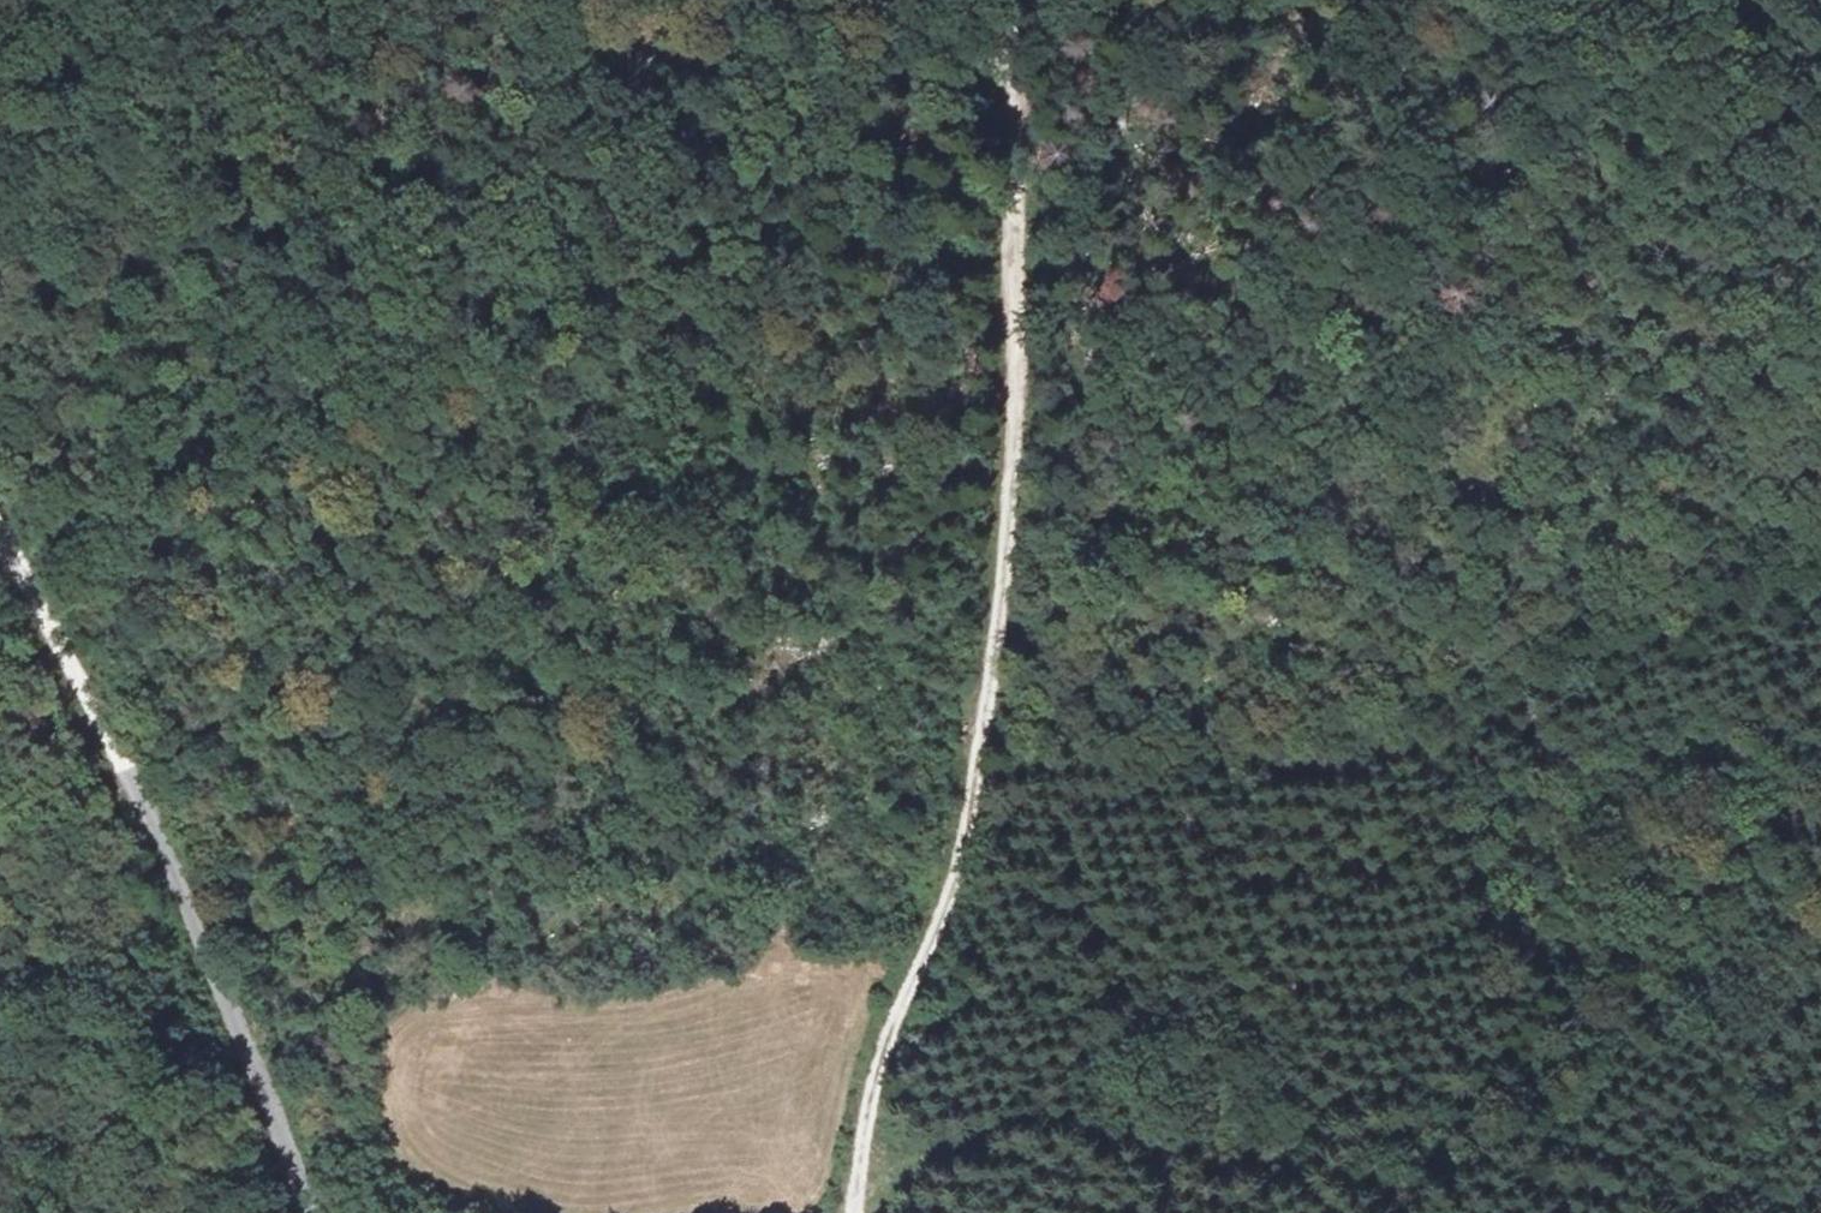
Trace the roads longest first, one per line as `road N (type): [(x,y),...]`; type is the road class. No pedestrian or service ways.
road 1 (track): [(853,1212),(855,1170),(902,997),(946,899),(1011,578),(1021,381),(1017,0)]
road 2 (track): [(0,545),(158,837),(311,1212)]

